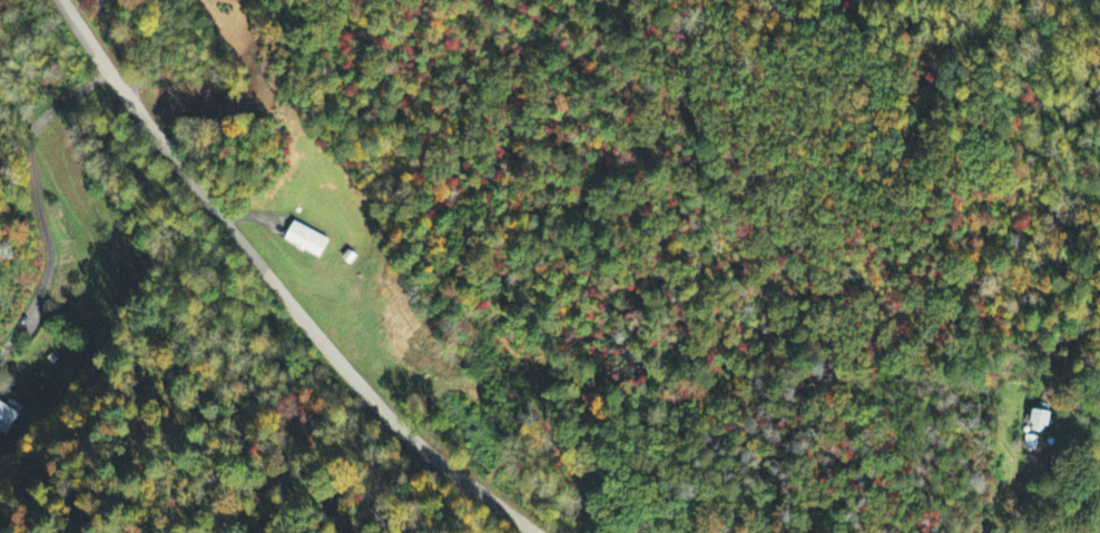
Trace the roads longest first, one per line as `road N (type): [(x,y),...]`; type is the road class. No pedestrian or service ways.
road 1 (residential): [(534,532),(401,431),(365,393),(135,110),(60,0)]

